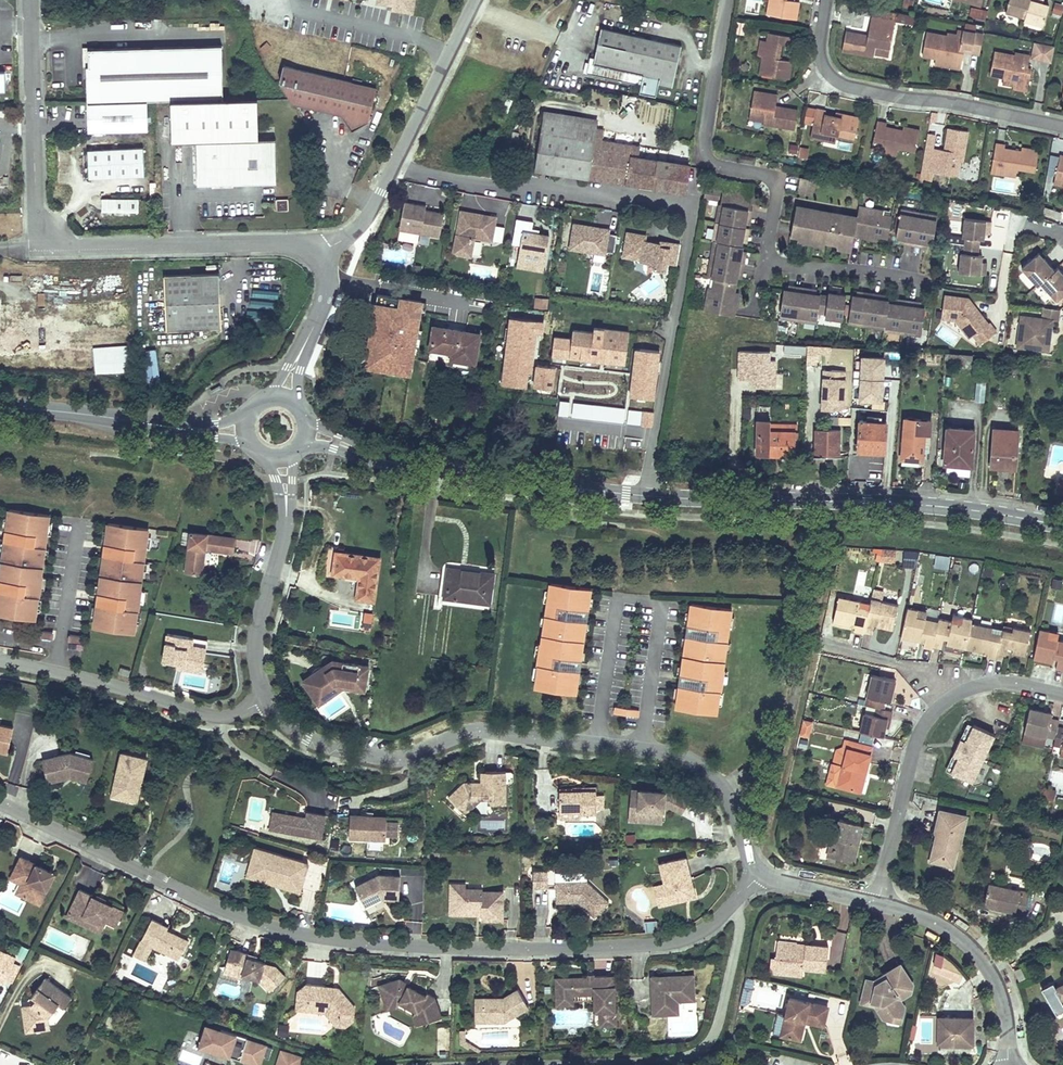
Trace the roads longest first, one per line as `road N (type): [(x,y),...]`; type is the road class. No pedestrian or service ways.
road 1 (residential): [(761,872),(714,920),(672,943),(480,950),(333,940),(235,916),(0,805)]
road 2 (residential): [(265,702),(306,738),(377,758),(480,730),(673,755),(717,781),(761,872)]
road 3 (residential): [(30,0),(42,242),(279,240),(309,247),(319,258)]
road 4 (unclassified): [(726,0),(705,149),(708,162),(776,178),(767,263),(920,279)]
road 5 (primary): [(1062,526),(908,504),(645,496)]
road 6 (unclassified): [(1062,695),(978,686),(928,721),(878,903)]
road 7 (residential): [(827,0),(819,47),(835,80),(1062,127)]
road 8 (unclassified): [(394,168),(694,207)]
road 9 (unclassified): [(645,496),(694,207)]
road 10 (residential): [(0,654),(57,662),(127,694),(223,717),(265,702)]
road 11 (primary): [(645,496),(392,463)]
road 12 (residential): [(1005,1064),(1006,1015),(984,963),(937,923),(878,903)]
road 13 (residential): [(287,501),(254,637),(265,702)]
road 14 (residential): [(394,168),(474,0)]
road 15 (primary): [(149,423),(0,407)]

